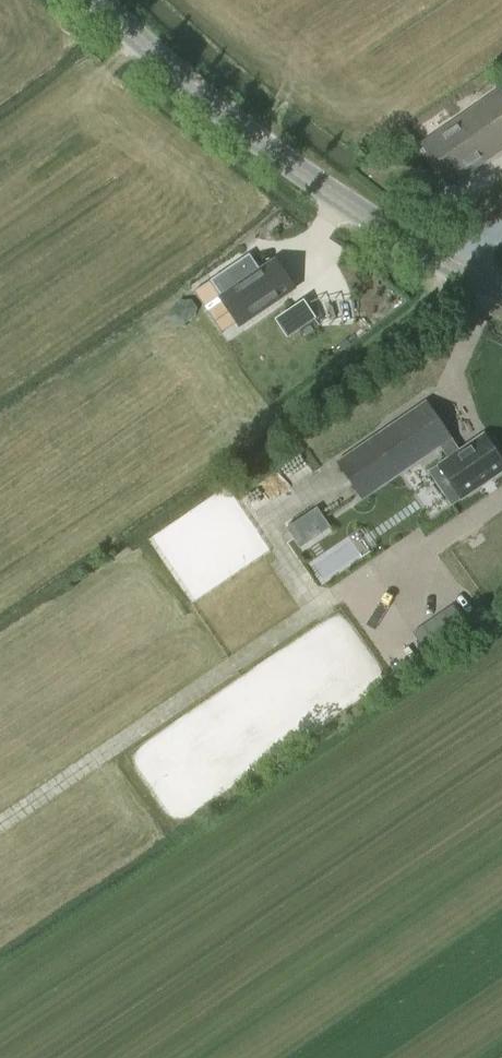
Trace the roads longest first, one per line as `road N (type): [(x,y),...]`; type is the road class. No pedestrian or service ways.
road 1 (tertiary): [(501,290),(320,187),(93,0)]
road 2 (track): [(0,824),(336,595)]
road 3 (track): [(501,167),(400,237)]

